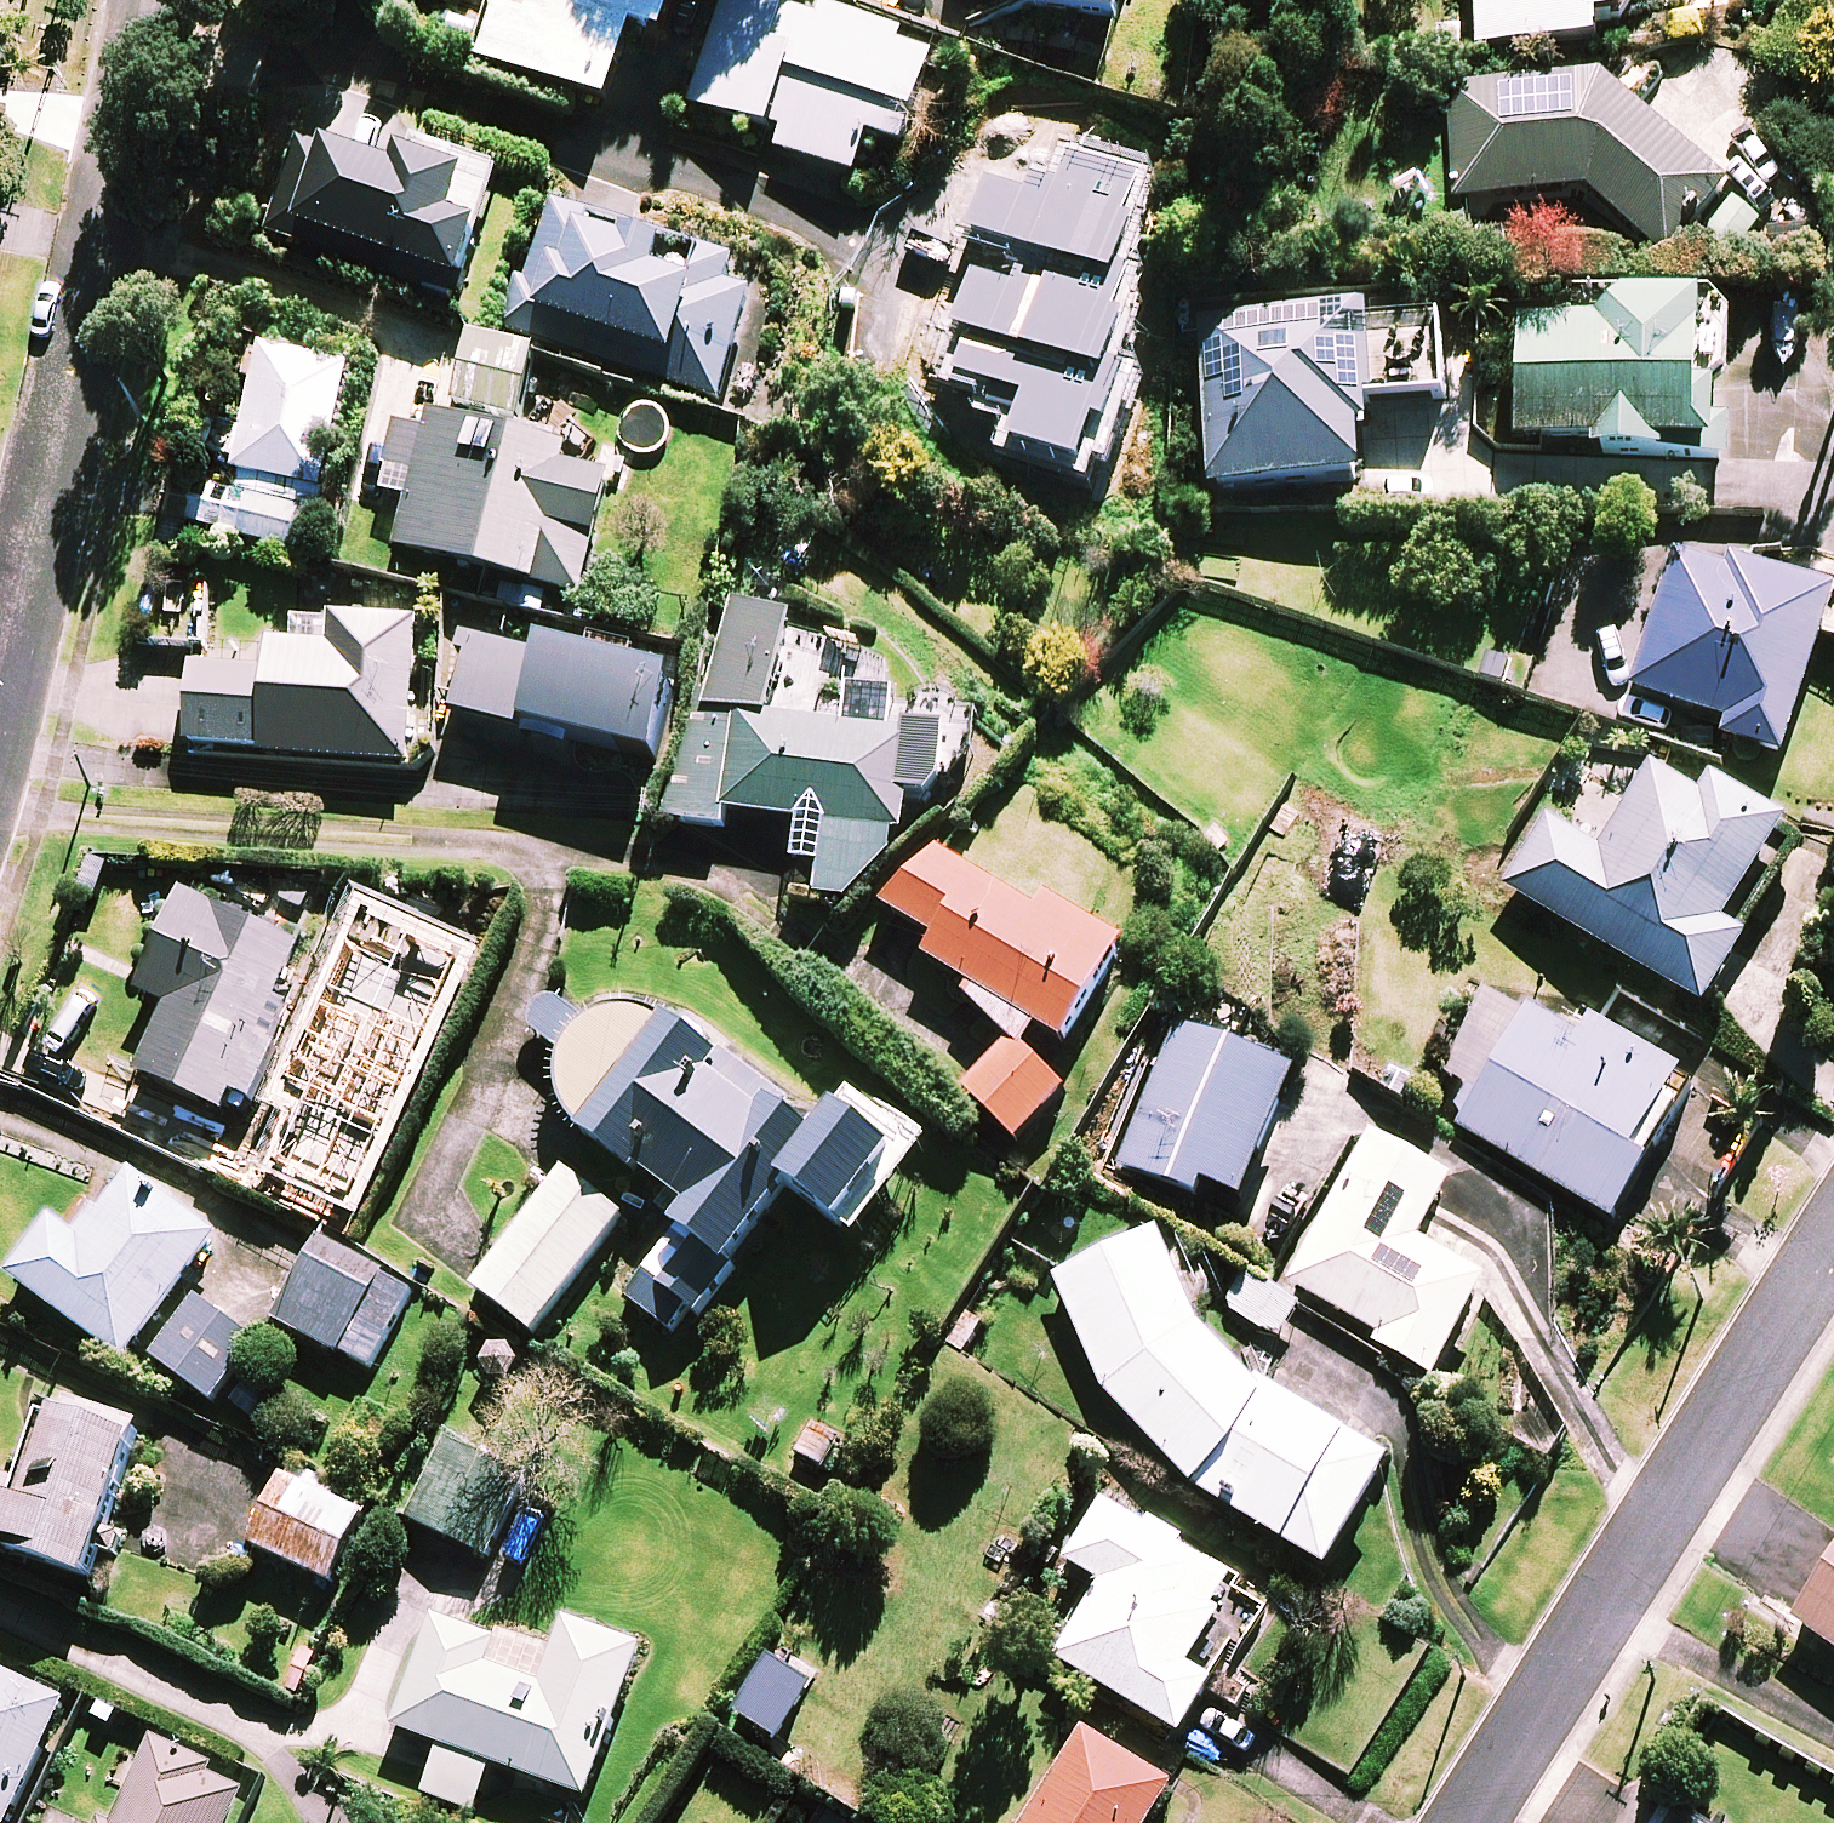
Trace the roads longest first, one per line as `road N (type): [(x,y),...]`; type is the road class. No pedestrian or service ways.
road 1 (residential): [(145,0),(0,698)]
road 2 (residential): [(1833,1240),(1469,1822)]

